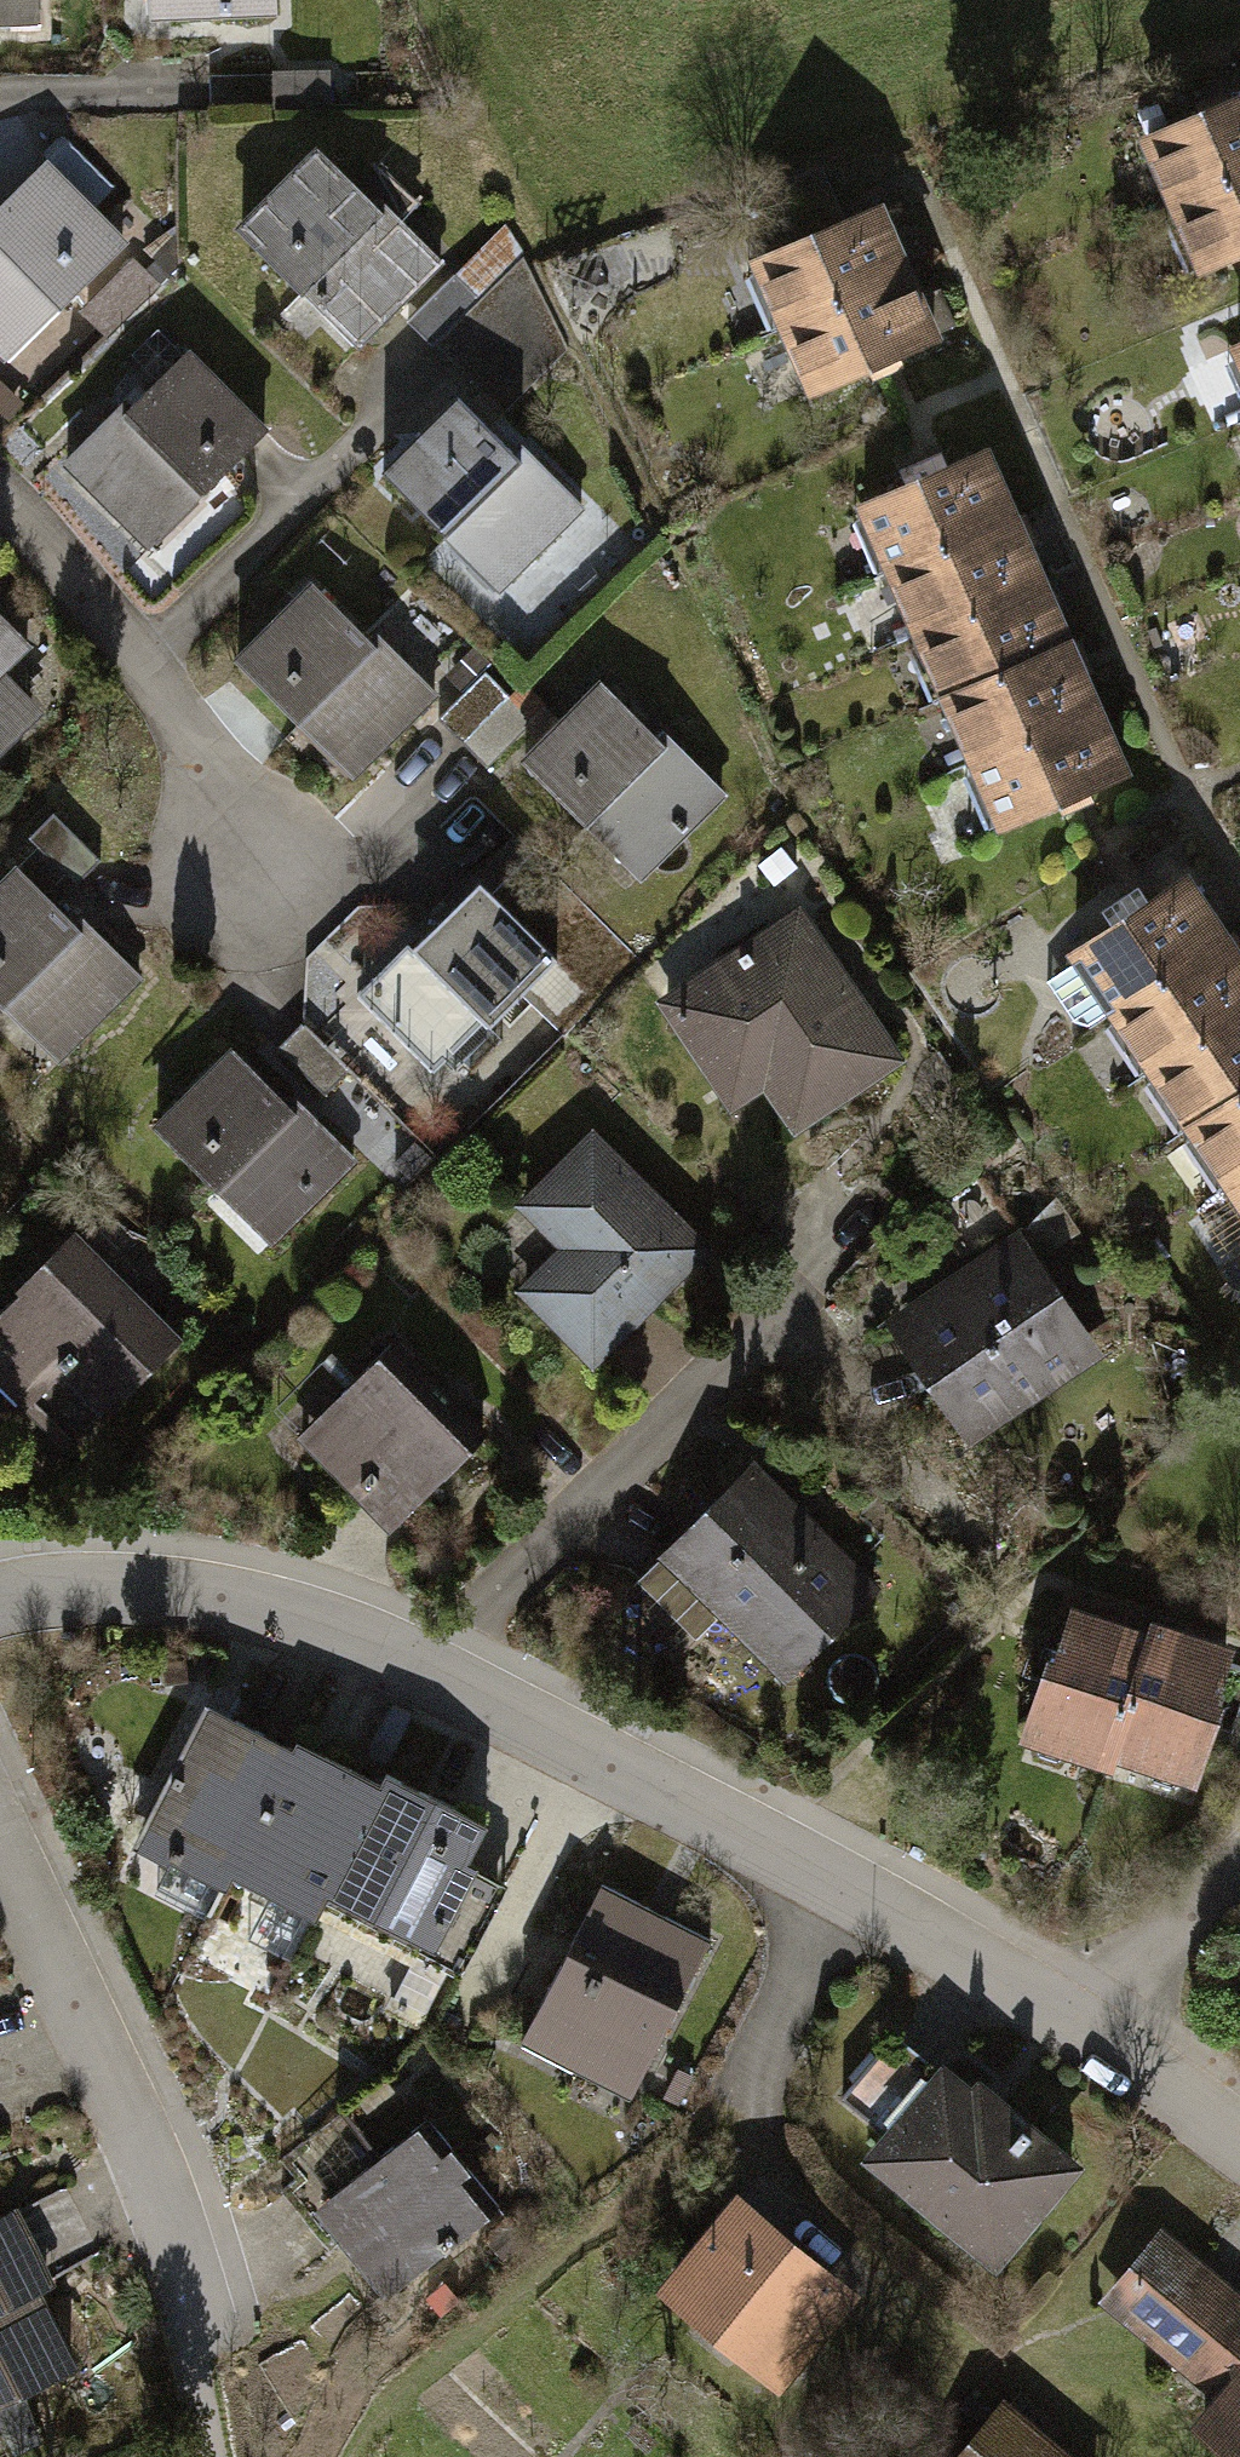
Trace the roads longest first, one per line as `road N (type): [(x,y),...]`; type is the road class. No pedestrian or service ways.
road 1 (residential): [(0,1613),(172,1592),(567,1735),(1114,2039)]
road 2 (residential): [(0,1764),(234,2296)]
road 3 (residential): [(254,863),(94,611),(0,504)]
road 4 (residential): [(1114,2039),(1239,1906)]
road 5 (residential): [(1114,2039),(1239,2138)]

